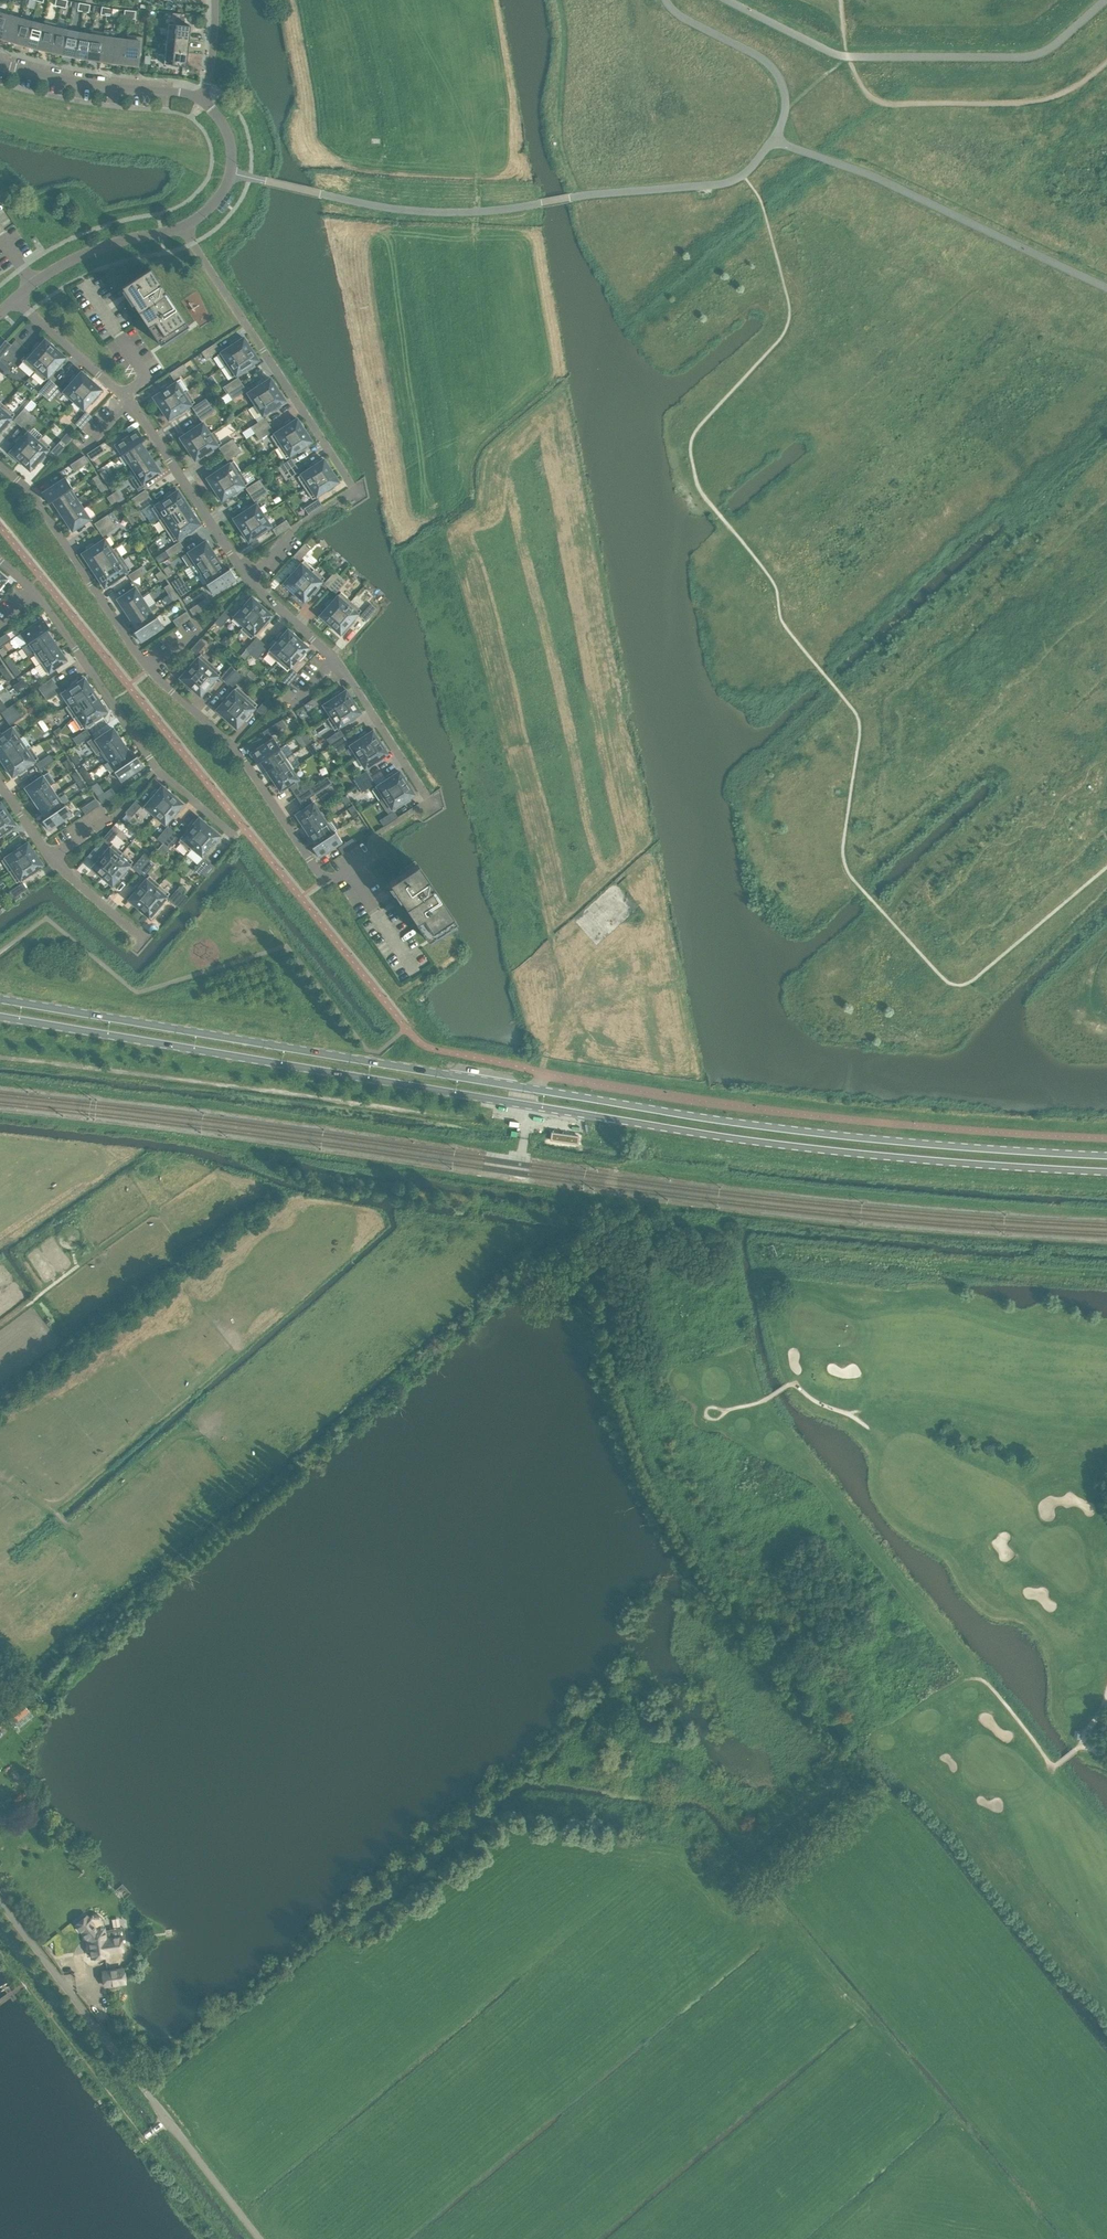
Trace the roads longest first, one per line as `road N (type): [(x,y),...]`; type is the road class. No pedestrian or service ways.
road 1 (secondary): [(1106,1155),(719,1120),(0,999)]
road 2 (secondary): [(0,1016),(720,1136),(1106,1172)]
road 3 (track): [(0,1059),(448,1116),(493,1115)]
road 4 (residential): [(0,1903),(259,2238)]
road 5 (residential): [(32,588),(157,769),(236,837)]
road 6 (residential): [(353,486),(183,225)]
road 7 (residential): [(347,868),(324,880),(235,748),(148,669)]
road 8 (residential): [(148,669),(29,490),(0,464)]
road 9 (residential): [(125,397),(249,582)]
road 10 (residential): [(202,96),(0,63)]
road 11 (residential): [(335,657),(429,801),(410,814)]
road 12 (residential): [(13,298),(80,256),(183,225)]
road 13 (residential): [(183,225),(211,205),(230,173),(227,130),(202,96)]
road 14 (residential): [(13,298),(125,397)]
road 15 (residential): [(86,281),(146,377),(125,397)]
road 16 (residential): [(49,858),(140,938)]

